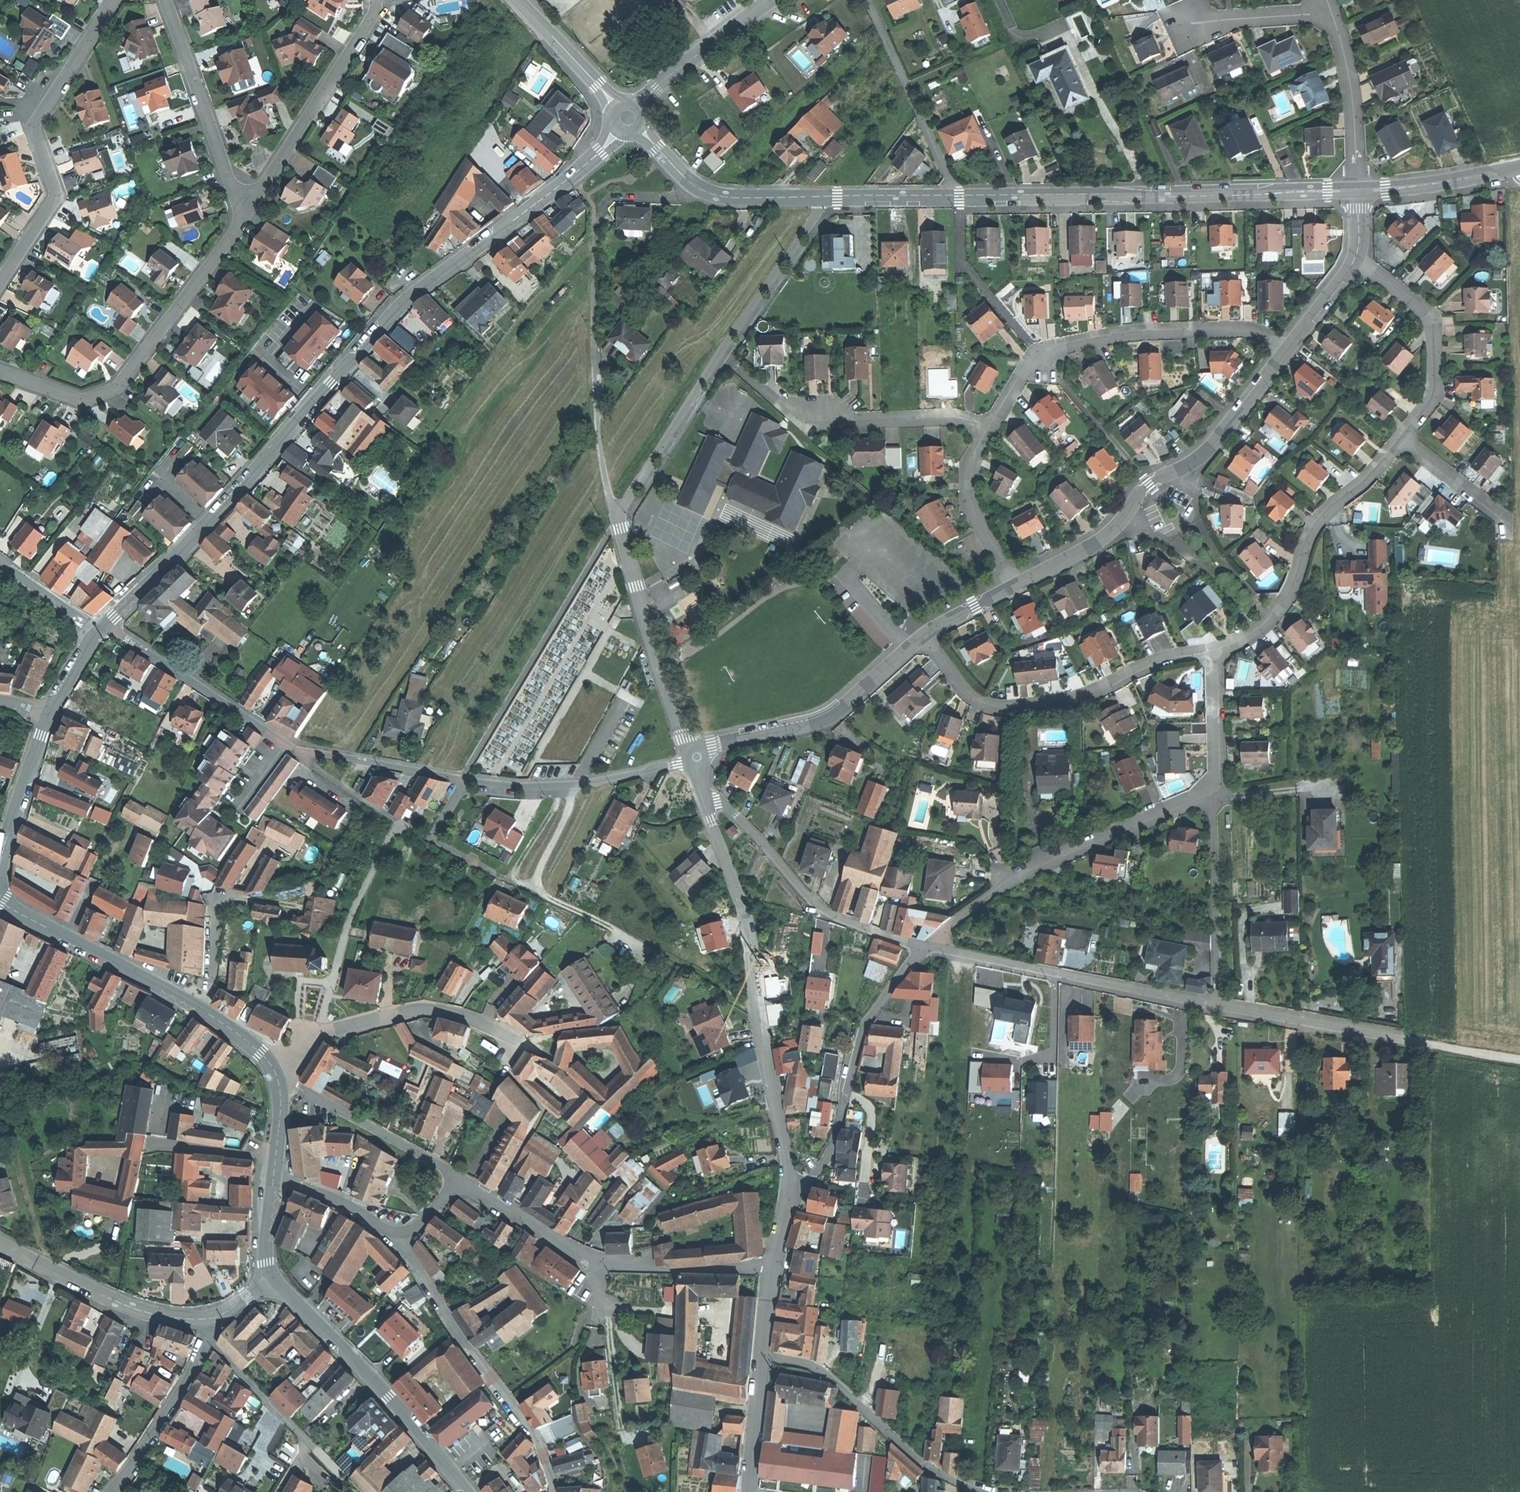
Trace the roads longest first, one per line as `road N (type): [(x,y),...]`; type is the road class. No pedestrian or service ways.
road 1 (tertiary): [(618,131),(398,309),(227,502),(104,626)]
road 2 (residential): [(696,758),(620,515),(822,210),(822,197)]
road 3 (residential): [(104,626),(306,751),(534,786),(696,758)]
road 4 (tertiary): [(1358,191),(822,197)]
road 5 (residential): [(789,1194),(748,928),(704,802)]
road 6 (residential): [(1291,346),(1217,447),(1144,489),(1100,543),(1018,587)]
road 7 (residential): [(456,1177),(601,1263),(776,1270)]
road 8 (residential): [(0,371),(75,399),(119,386),(248,213)]
road 9 (residential): [(1291,346),(1228,328),(1070,342),(1034,361),(990,424)]
road 10 (residential): [(926,635),(966,687),(1002,707),(1092,693),(1165,657),(1218,651)]
road 11 (residential): [(928,948),(1039,866),(1209,793)]
road 12 (residential): [(0,283),(53,196),(39,144),(44,109),(116,0)]
road 13 (residential): [(388,1231),(536,1436),(555,1491)]
road 14 (residential): [(1216,1004),(928,948)]
road 15 (residential): [(789,1194),(812,1180),(830,1154),(861,1033),(928,948)]
road 16 (residential): [(1218,651),(1282,610),(1322,518),(1405,438)]
road 17 (tertiary): [(275,1281),(465,1491)]
road 18 (residential): [(928,948),(833,918),(727,806),(704,802)]
road 19 (residential): [(518,1042),(468,1015),(431,1007),(392,1012),(316,1036),(279,1079)]
road 20 (residential): [(926,635),(822,723),(713,746),(696,758)]
road 21 (residential): [(976,1491),(932,1473),(826,1372),(763,1357)]
road 22 (residential): [(248,213),(369,21),(375,0)]
road 23 (residential): [(0,1242),(123,1305),(186,1319),(219,1316)]
road 24 (tertiary): [(0,894),(18,911),(202,1009)]
road 25 (residential): [(248,213),(166,0)]
road 26 (residential): [(1405,438),(1435,398),(1435,322),(1356,258)]
road 27 (residential): [(1216,1004),(1209,793)]
road 28 (tertiary): [(822,197),(712,195),(696,188),(641,129)]
road 29 (residential): [(279,1079),(456,1177)]
road 30 (residential): [(1402,1039),(1216,1004)]
road 31 (residential): [(1358,191),(1351,85),(1331,10)]
road 32 (residential): [(990,424),(970,460),(968,484),(974,510),(1018,587)]
road 33 (residential): [(208,1340),(112,1491)]
road 34 (residential): [(640,105),(772,0)]
road 35 (residential): [(990,424),(822,412)]
road 36 (tertiary): [(1519,167),(1358,191)]
road 37 (tertiary): [(49,714),(0,863)]
road 38 (tertiary): [(615,107),(518,0)]
road 39 (residential): [(1209,793),(1218,777),(1218,651)]
road 40 (residential): [(1331,10),(1189,25)]
road 41 (residential): [(208,1340),(309,1440)]
road 42 (residential): [(749,1491),(763,1357)]
road 43 (residential): [(1405,438),(1505,517)]
road 44 (residential): [(274,1177),(388,1231)]
road 45 (residential): [(276,1162),(154,1144)]
road 46 (residential): [(98,633),(0,562)]

